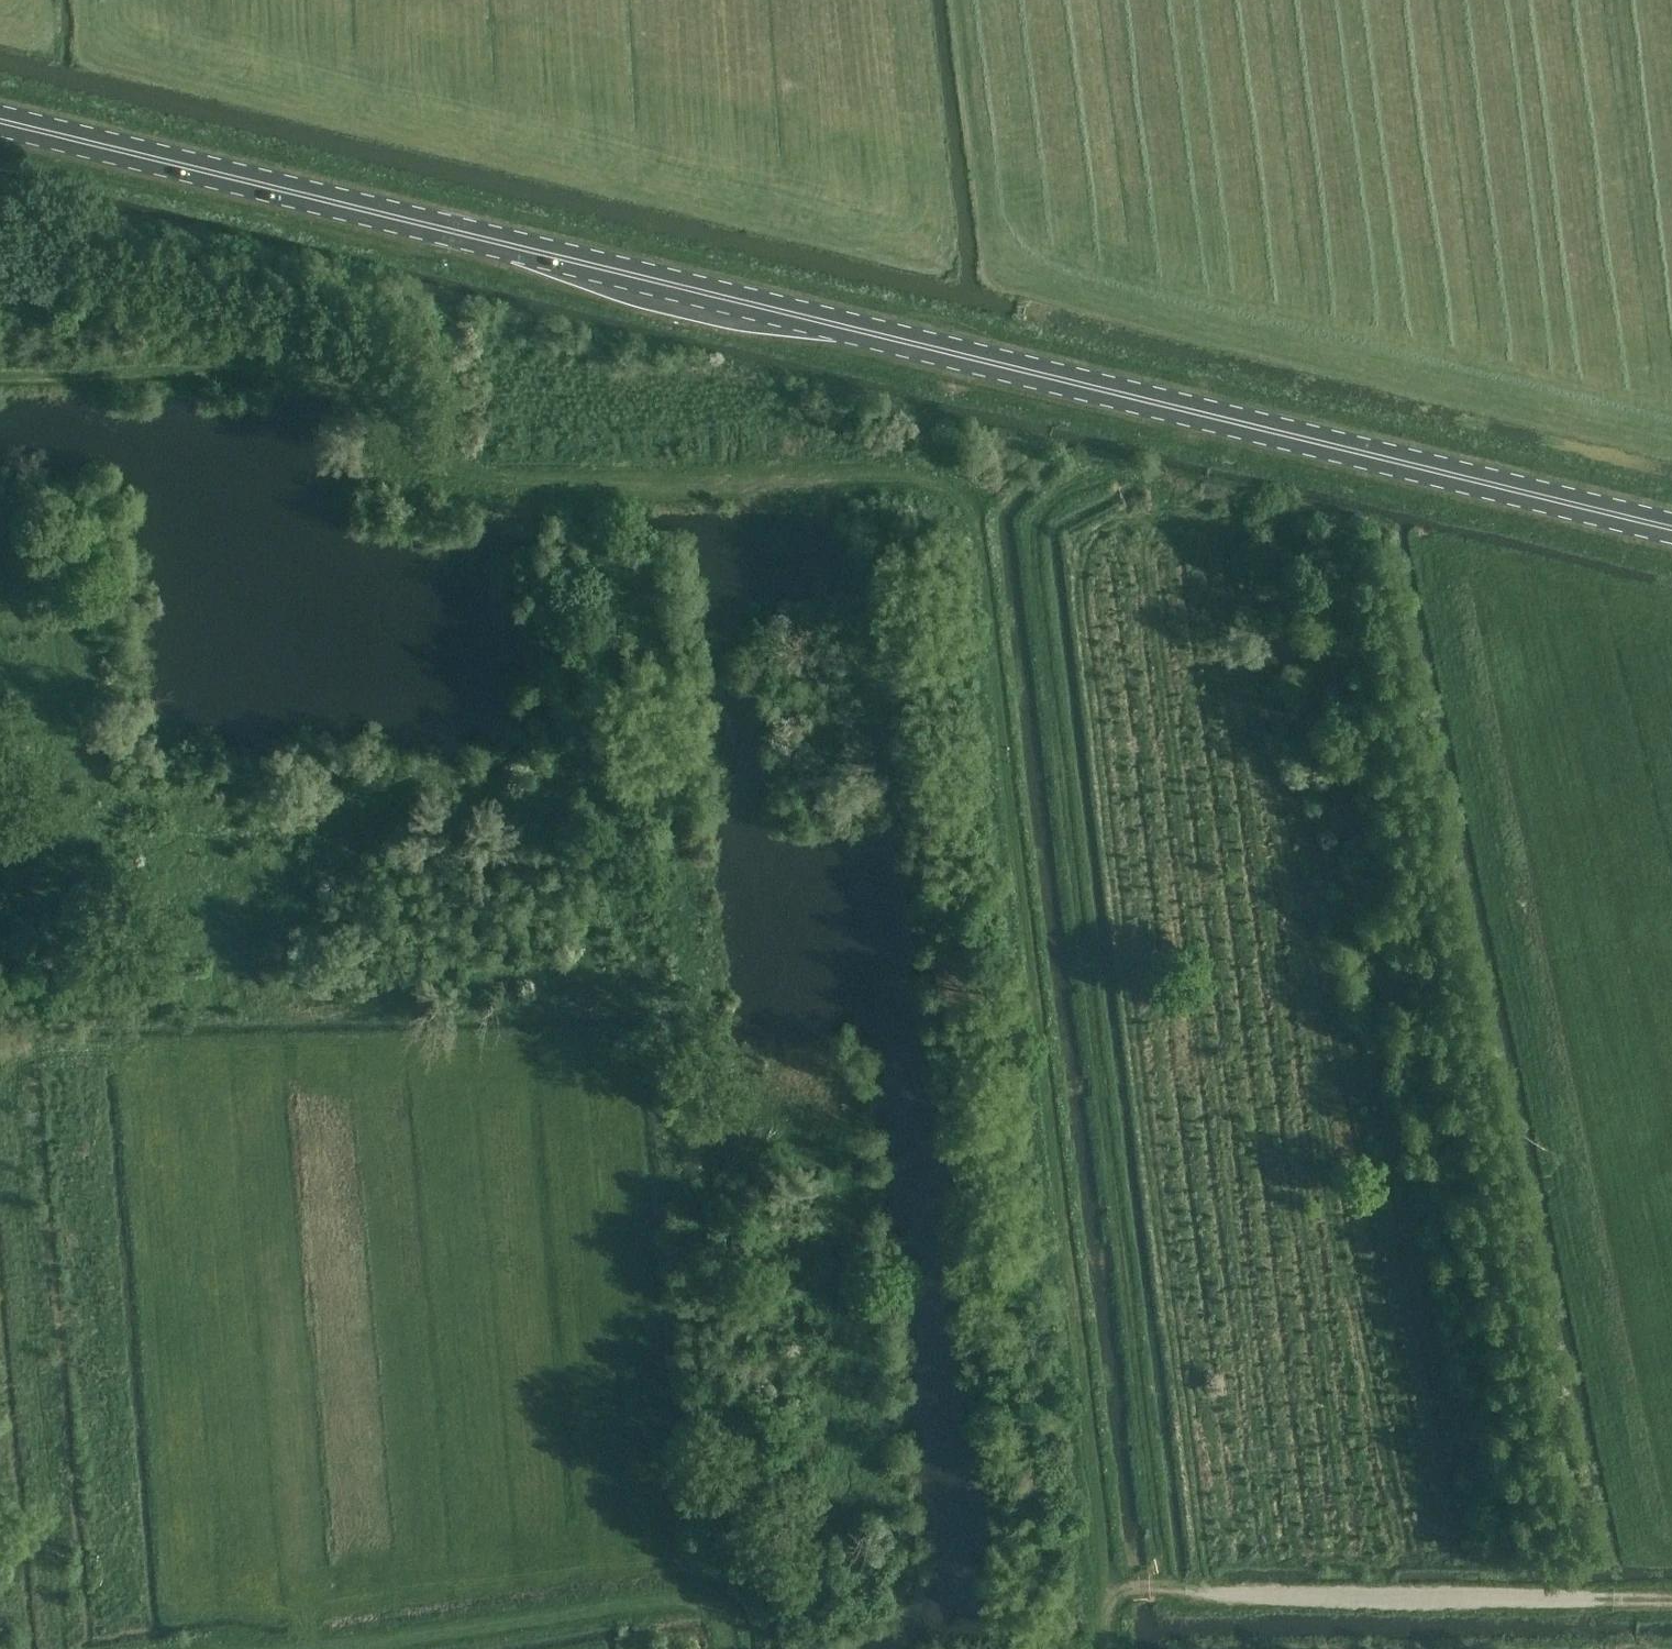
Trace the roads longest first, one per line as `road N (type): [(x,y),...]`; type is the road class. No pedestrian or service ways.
road 1 (primary): [(0,122),(1671,529)]
road 2 (track): [(1671,1595),(1109,1592)]

